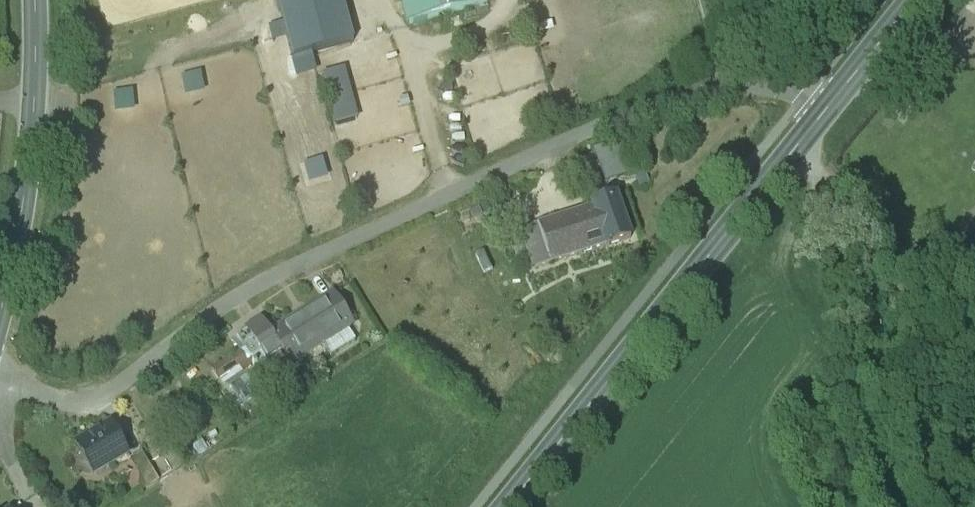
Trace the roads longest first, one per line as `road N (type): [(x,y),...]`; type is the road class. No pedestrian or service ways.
road 1 (residential): [(0,385),(62,403),(105,396),(258,286),(601,126),(683,98),(730,89),(776,93),(820,119)]
road 2 (primary): [(510,506),(820,119)]
road 3 (secondary): [(0,313),(28,172),(34,0)]
road 4 (primary): [(820,119),(917,0)]

